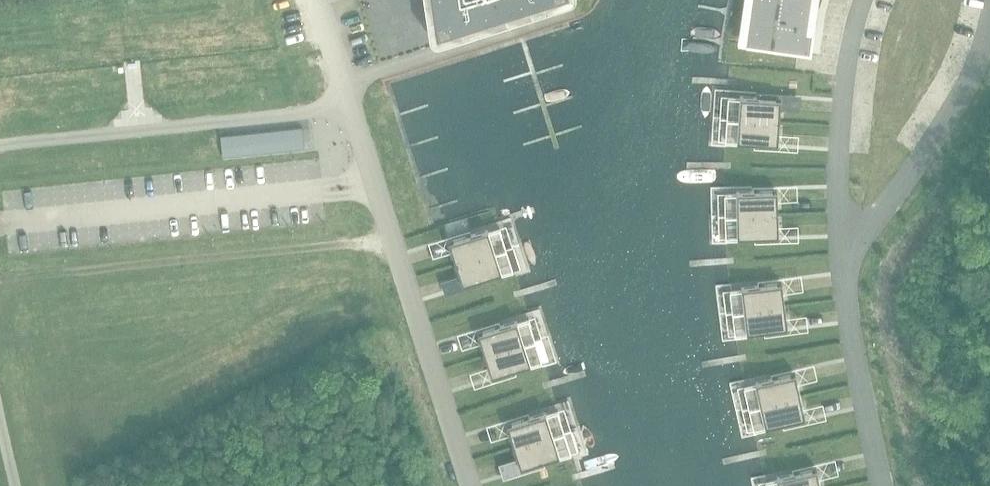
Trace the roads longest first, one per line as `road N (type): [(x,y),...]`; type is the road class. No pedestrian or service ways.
road 1 (residential): [(470,485),(315,0)]
road 2 (residential): [(841,252),(892,199),(951,115),(989,17)]
road 3 (residential): [(886,485),(841,252)]
road 4 (residential): [(841,252),(838,158),(847,72)]

